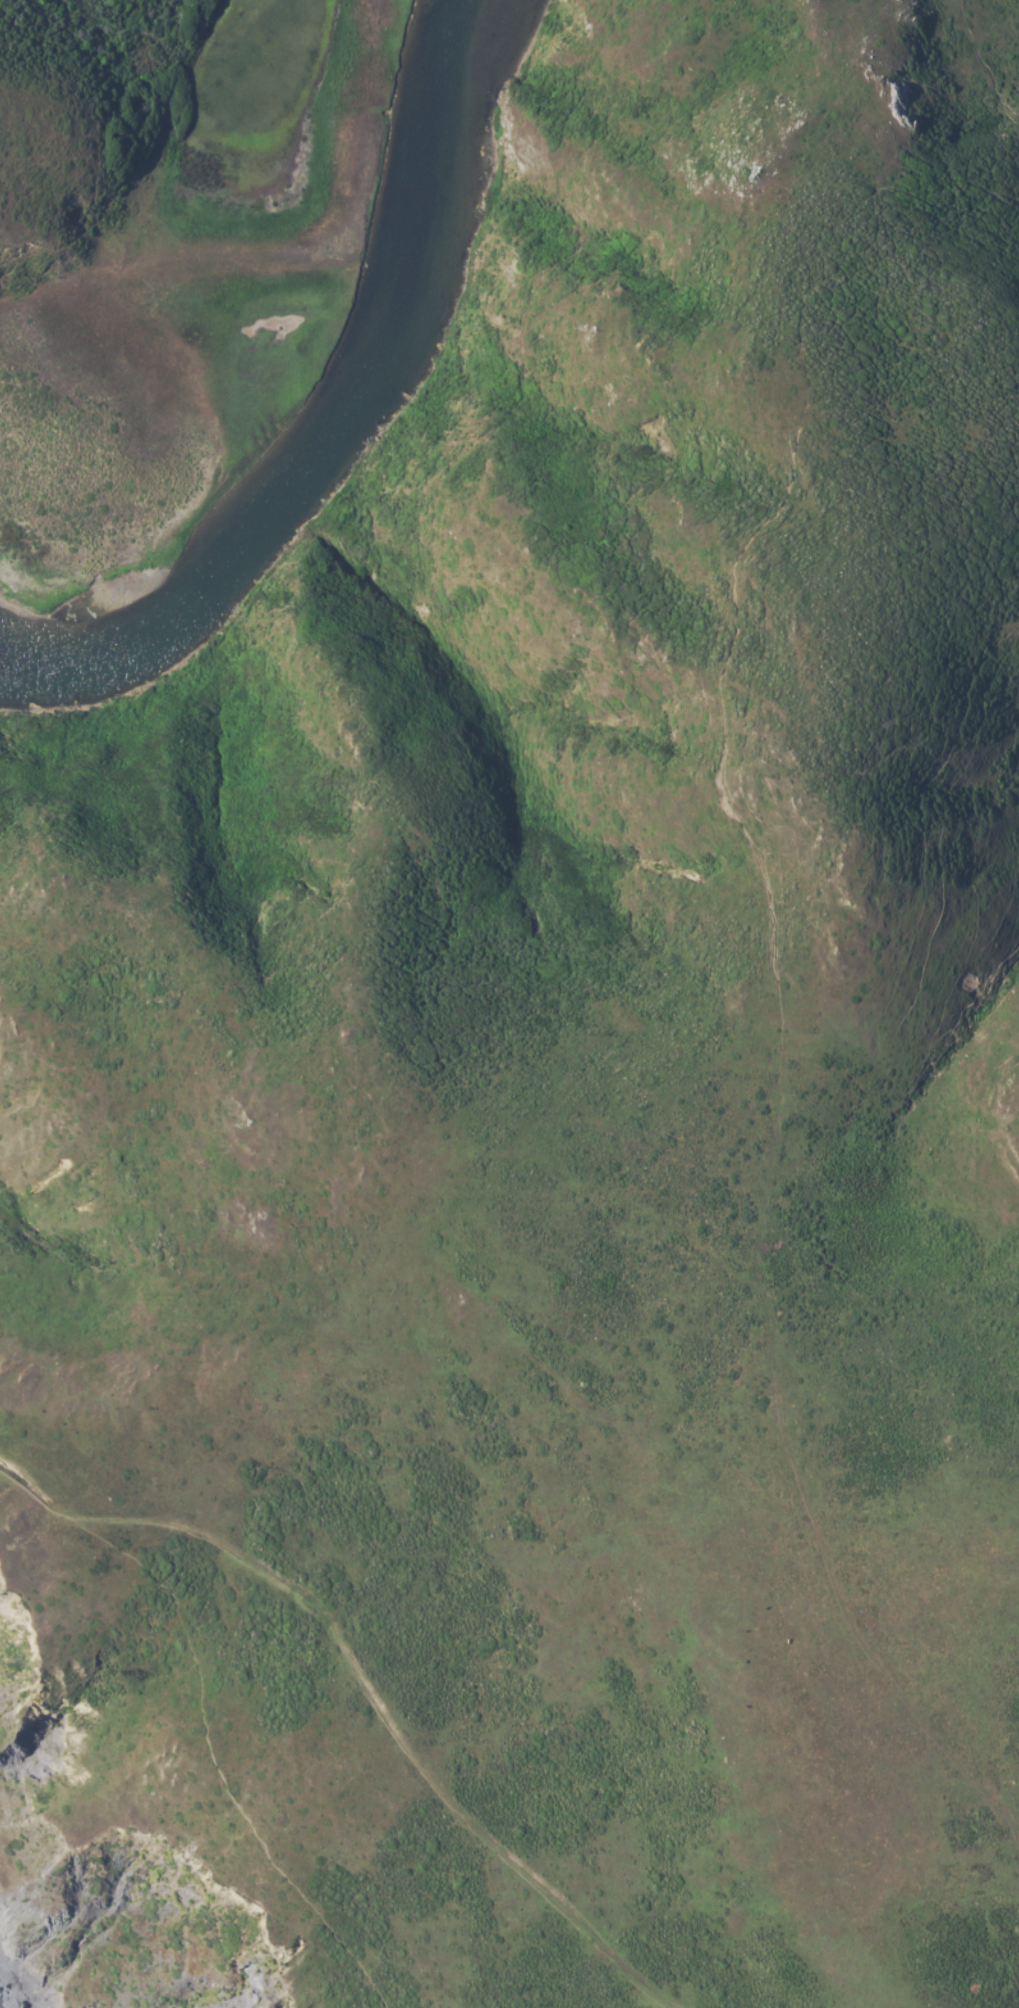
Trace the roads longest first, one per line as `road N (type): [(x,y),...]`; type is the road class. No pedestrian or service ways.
road 1 (track): [(63,1518),(183,1528),(307,1594),(426,1778),(667,2007)]

